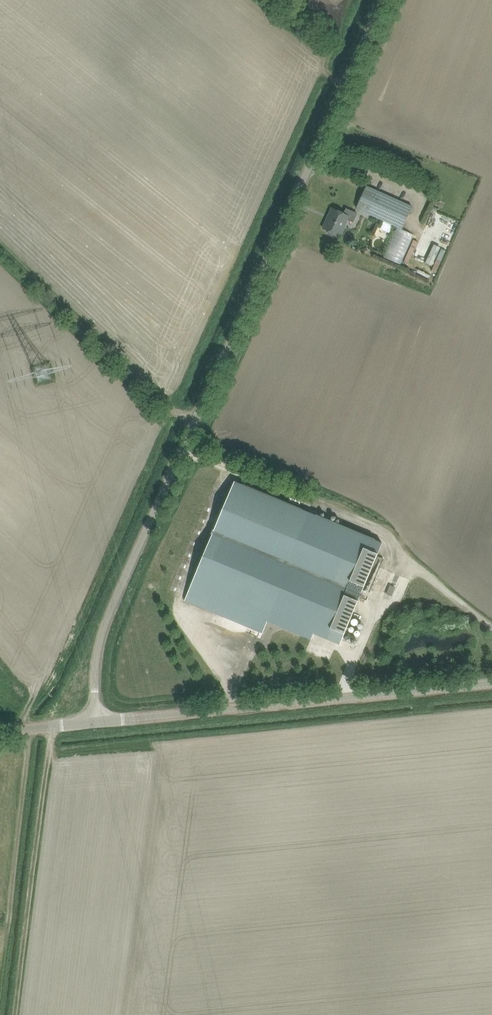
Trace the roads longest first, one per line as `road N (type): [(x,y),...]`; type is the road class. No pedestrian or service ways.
road 1 (unclassified): [(94,726),(99,641),(386,0)]
road 2 (tertiary): [(94,726),(491,685)]
road 3 (track): [(18,1014),(56,729)]
road 4 (track): [(0,246),(196,428)]

